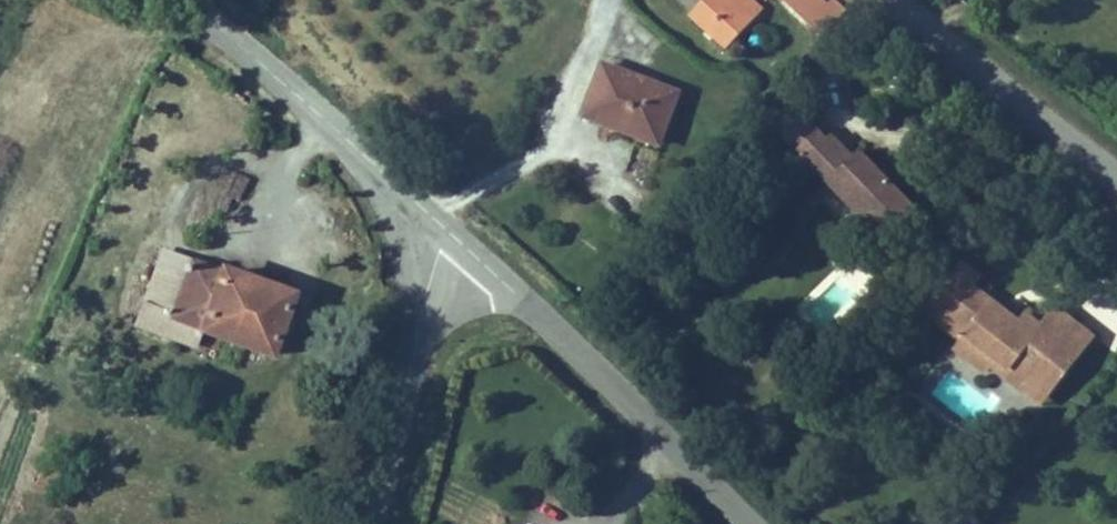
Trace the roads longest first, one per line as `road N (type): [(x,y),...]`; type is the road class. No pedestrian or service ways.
road 1 (tertiary): [(455,238),(753,523)]
road 2 (tertiary): [(455,238),(181,0)]
road 3 (tertiary): [(372,523),(424,303),(440,251),(455,238)]
road 4 (residential): [(890,0),(1116,170)]

